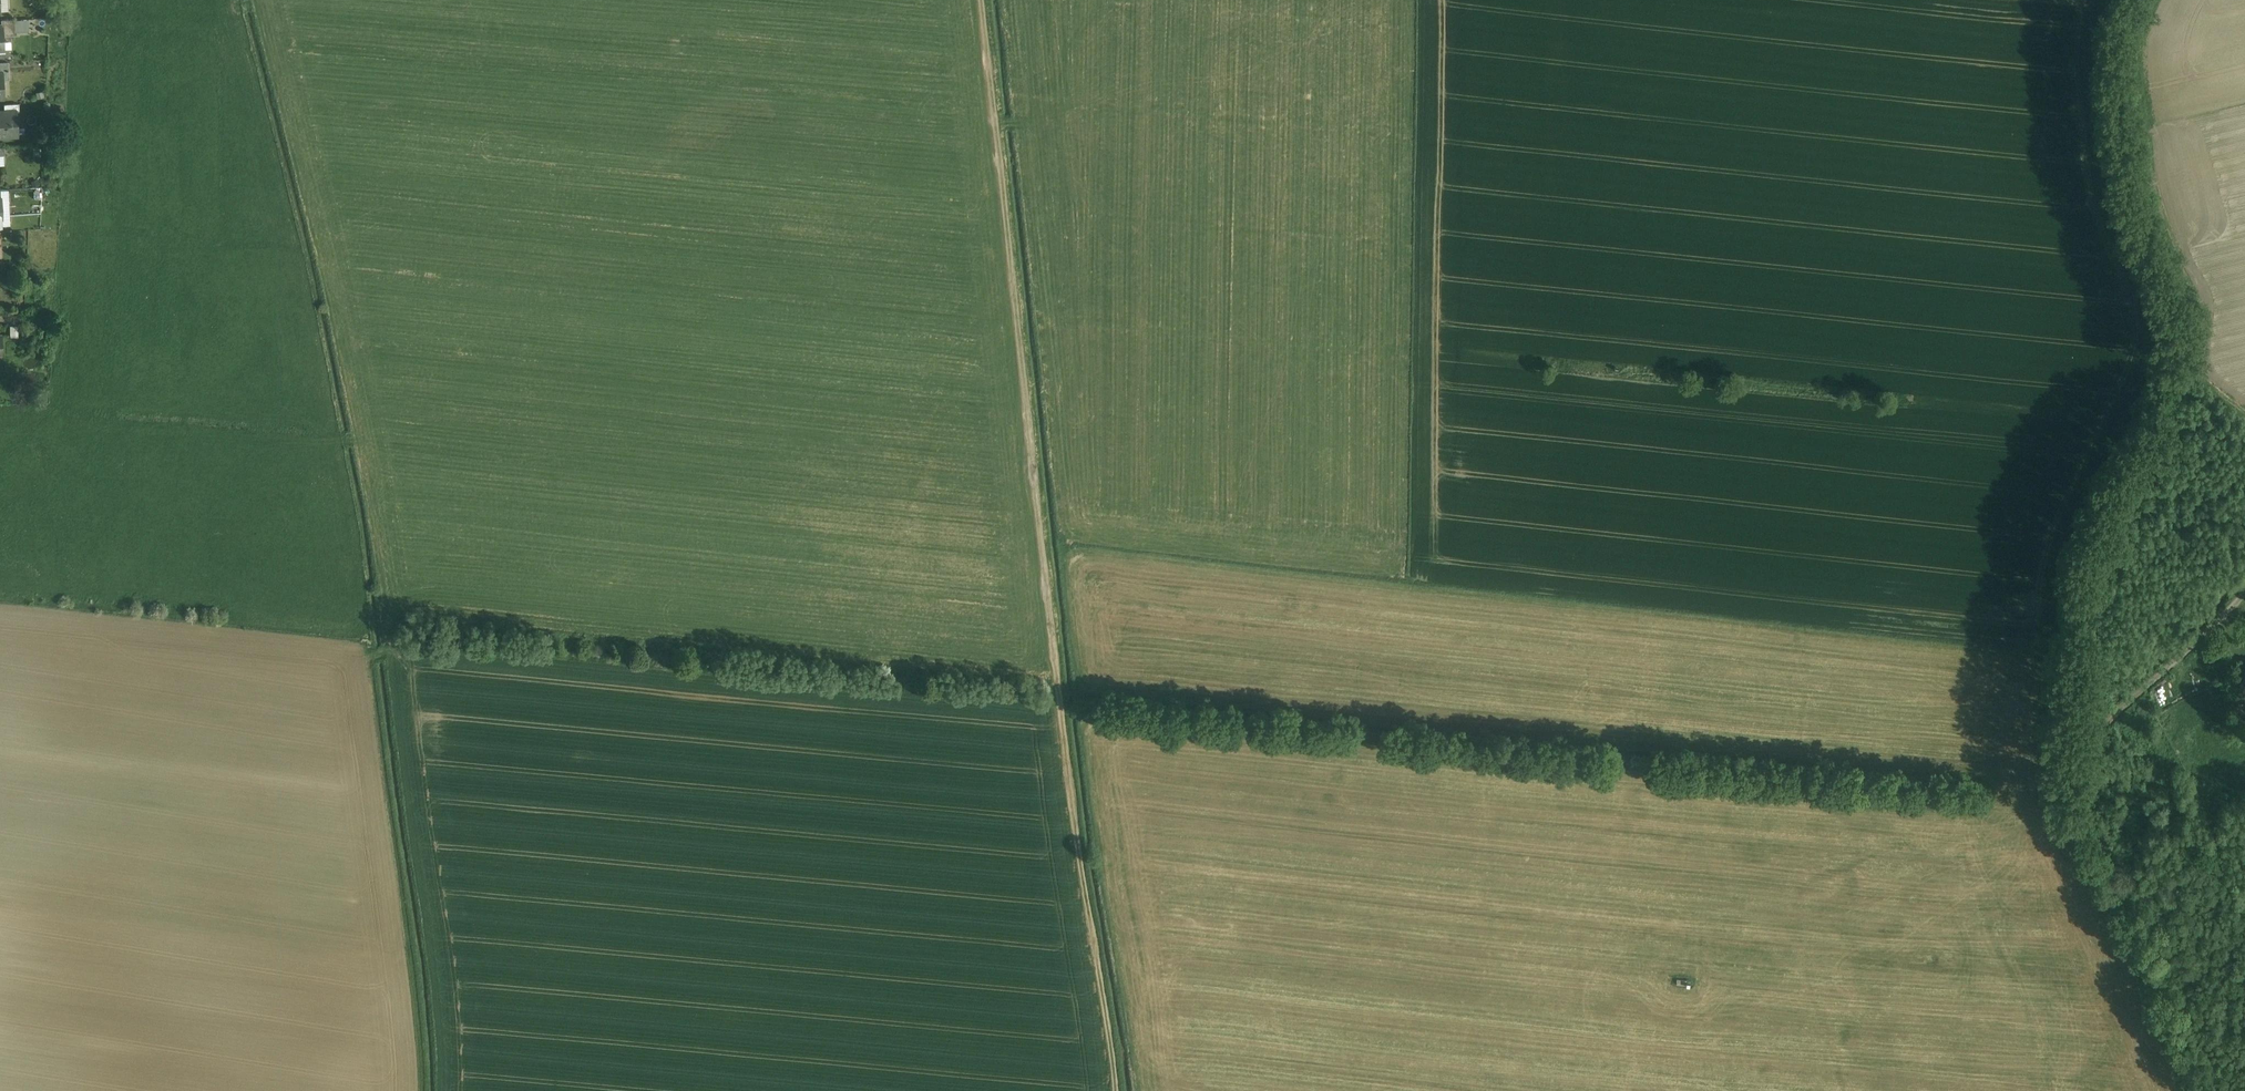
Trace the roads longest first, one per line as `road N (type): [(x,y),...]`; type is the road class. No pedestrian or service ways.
road 1 (track): [(1118,1090),(1060,693),(980,0)]
road 2 (track): [(2096,745),(2111,719),(2244,592)]

